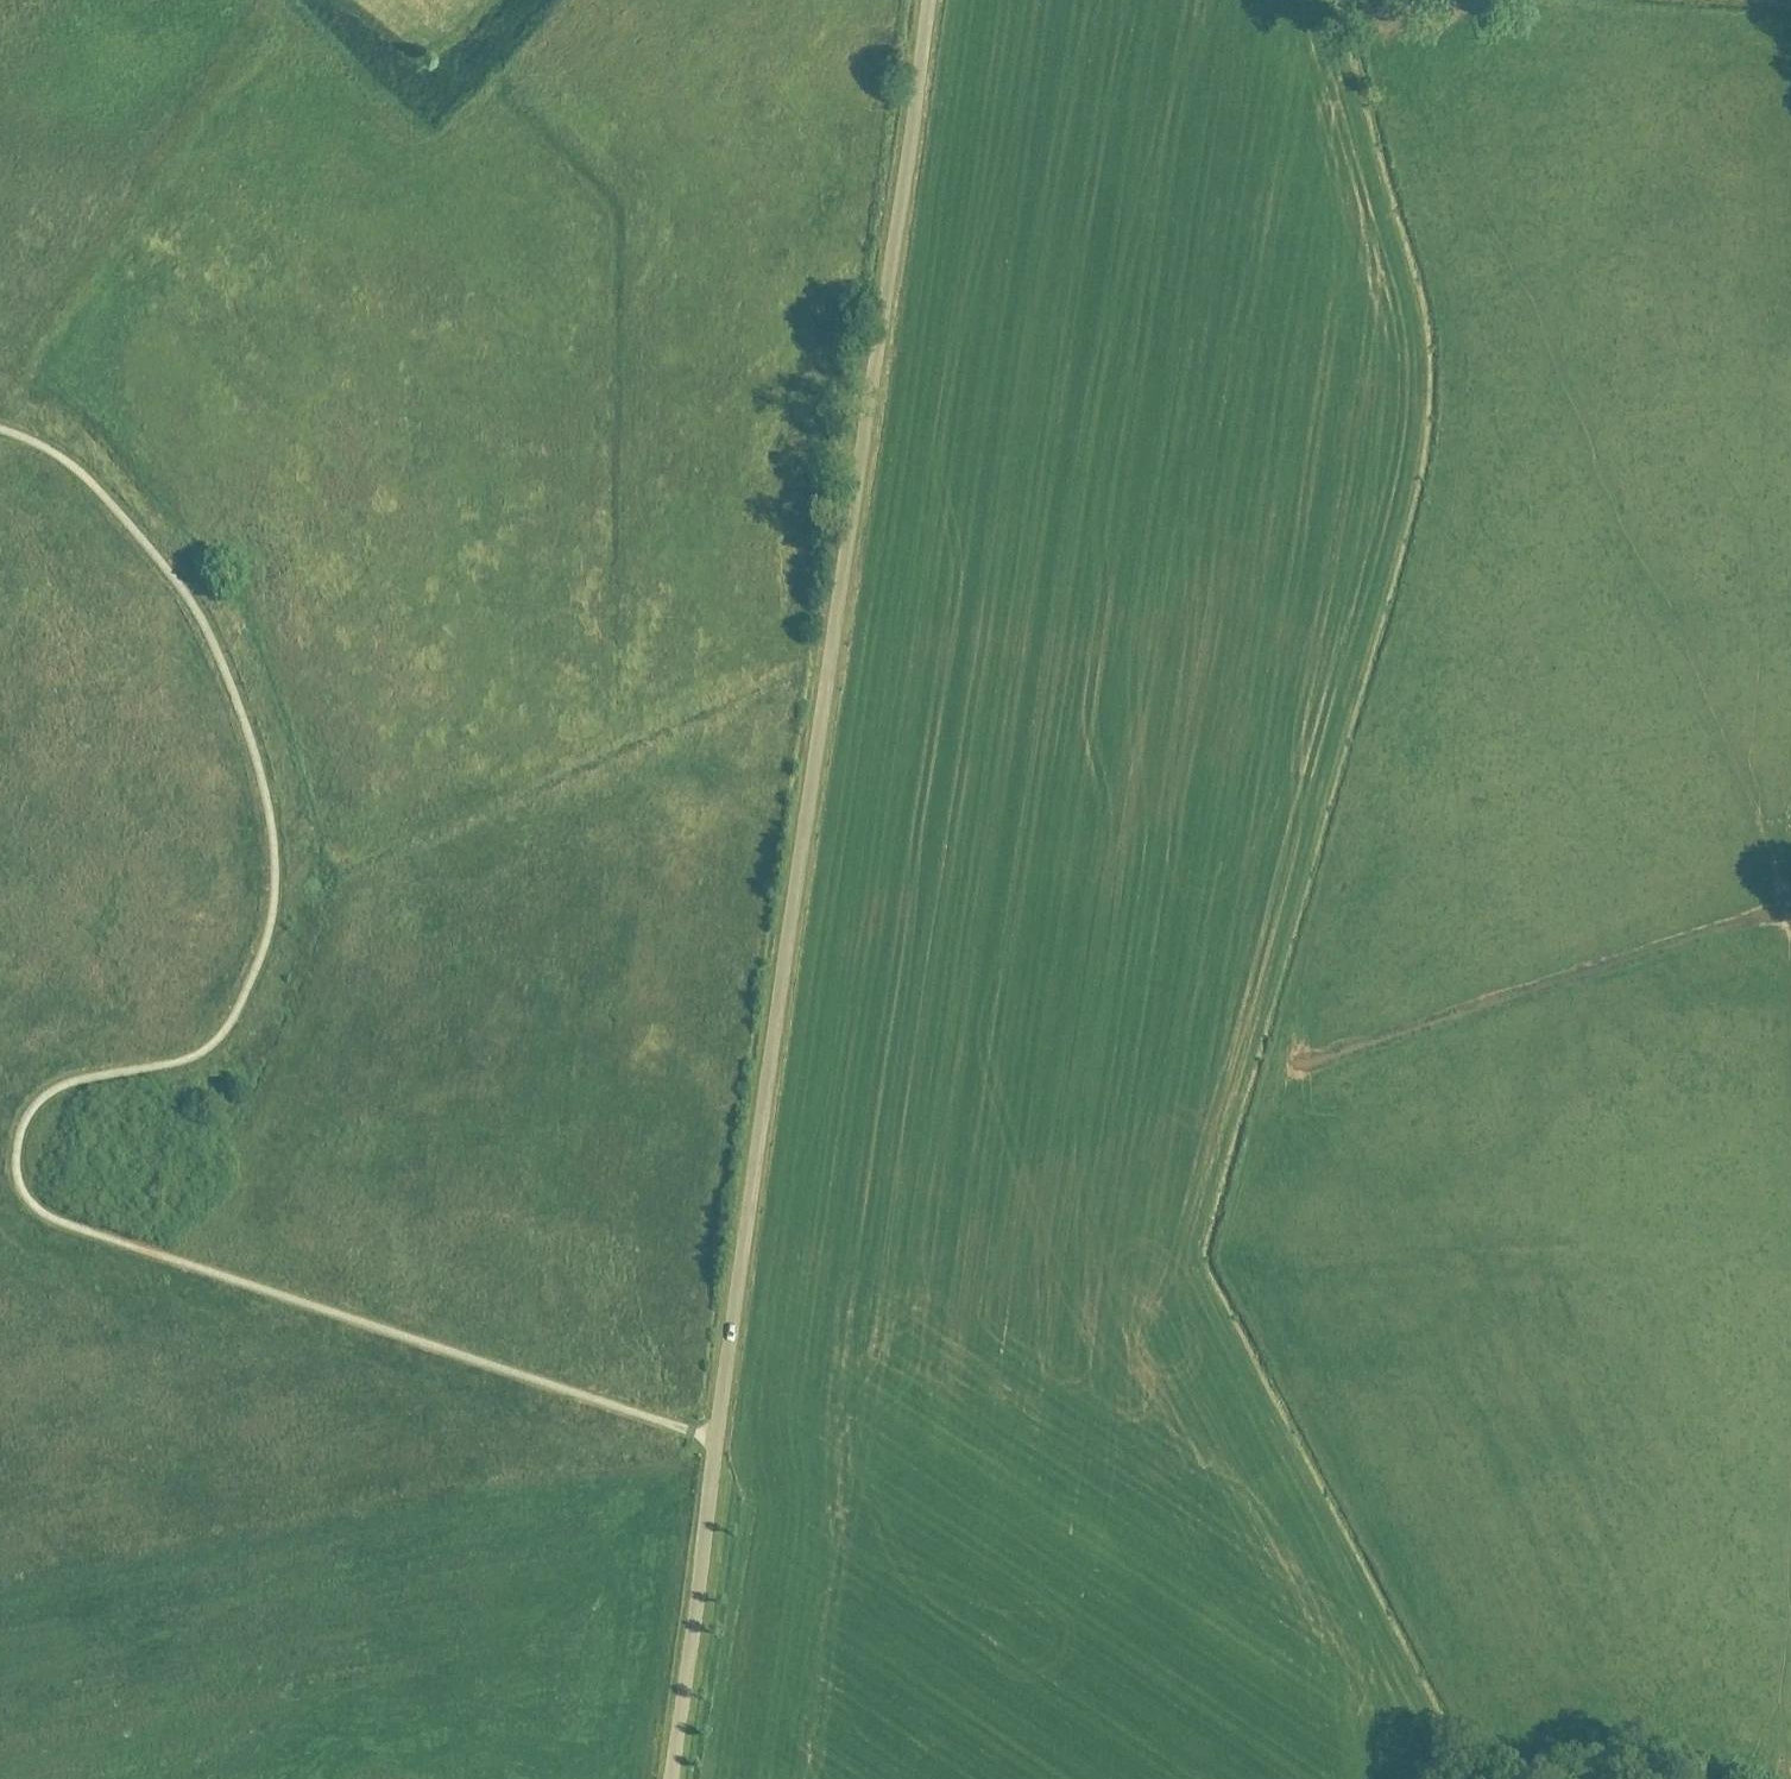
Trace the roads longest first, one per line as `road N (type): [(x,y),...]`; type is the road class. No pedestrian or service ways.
road 1 (unclassified): [(673,1778),(715,1434),(928,0)]

